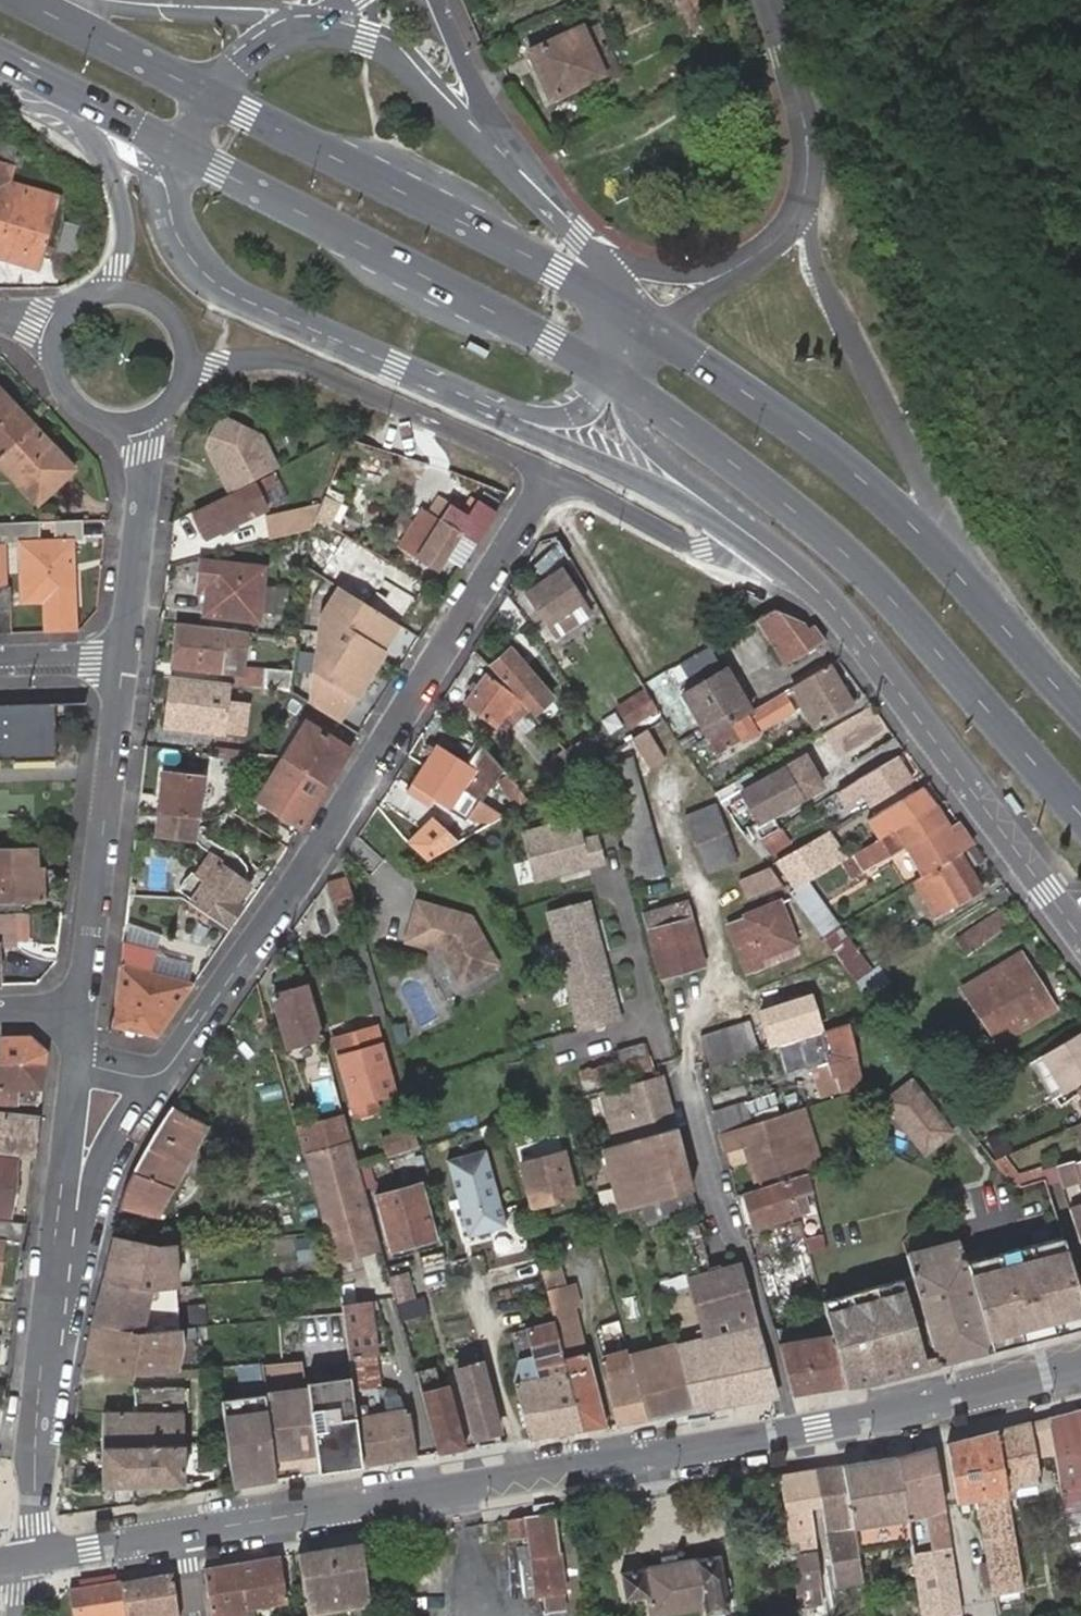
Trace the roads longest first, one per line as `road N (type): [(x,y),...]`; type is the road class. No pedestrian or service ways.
road 1 (residential): [(146,1078),(166,1070),(292,887),(548,473)]
road 2 (primary): [(610,375),(848,555),(1080,815)]
road 3 (tertiary): [(186,1534),(786,1429)]
road 4 (tertiary): [(773,552),(865,645),(1080,937)]
road 5 (primary): [(640,324),(557,270),(212,97)]
road 6 (primary): [(183,152),(610,375)]
road 7 (residential): [(966,584),(827,290),(805,189)]
road 8 (primary): [(966,584),(894,508),(813,441),(640,324)]
road 9 (tertiary): [(183,152),(170,204),(205,272),(284,317),(452,390)]
road 10 (unclassified): [(180,379),(262,356),(301,363),(548,473)]
road 11 (residential): [(786,1429),(745,1258),(719,1228),(680,1083)]
road 12 (residential): [(127,653),(82,1014)]
road 13 (tertiary): [(452,390),(488,416),(639,481),(741,543)]
road 14 (tertiary): [(786,1429),(905,1411),(1080,1366)]
road 15 (residential): [(28,1557),(50,1293)]
road 16 (tertiary): [(485,153),(380,47),(328,33),(278,39)]
road 17 (tertiary): [(773,552),(641,439),(610,375)]
road 18 (unclassified): [(70,92),(127,222),(119,265),(85,305)]
road 19 (residential): [(50,1293),(146,1078)]
road 20 (residential): [(139,420),(146,452),(127,653)]
road 21 (residential): [(77,1065),(50,1293)]
road 22 (primary): [(212,97),(24,0)]
road 23 (unclassified): [(548,473),(681,542),(703,549),(741,543)]
road 24 (residential): [(805,189),(800,101),(773,0)]
road 25 (tertiary): [(452,390),(526,413),(570,417),(610,375)]
road 26 (primary): [(1080,710),(966,584)]
road 27 (tertiary): [(485,153),(479,96),(438,0)]
road 28 (tertiary): [(28,1557),(186,1534)]
road 29 (residential): [(180,379),(178,335),(149,303),(105,297),(85,305)]
road 30 (residential): [(61,333),(55,370),(76,408),(117,424),(139,420)]
road 31 (residential): [(728,271),(660,272),(587,249)]
road 32 (tertiary): [(587,249),(485,153)]
road 33 (primary): [(70,92),(183,152)]
road 34 (residential): [(0,658),(127,653)]

